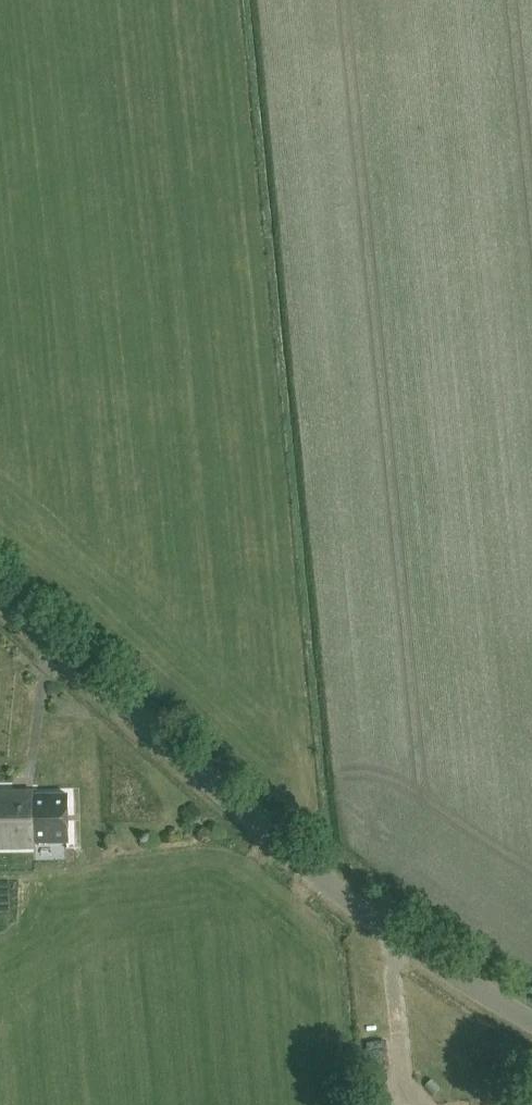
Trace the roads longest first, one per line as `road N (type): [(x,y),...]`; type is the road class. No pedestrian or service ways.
road 1 (unclassified): [(531,1015),(386,928),(0,598)]

